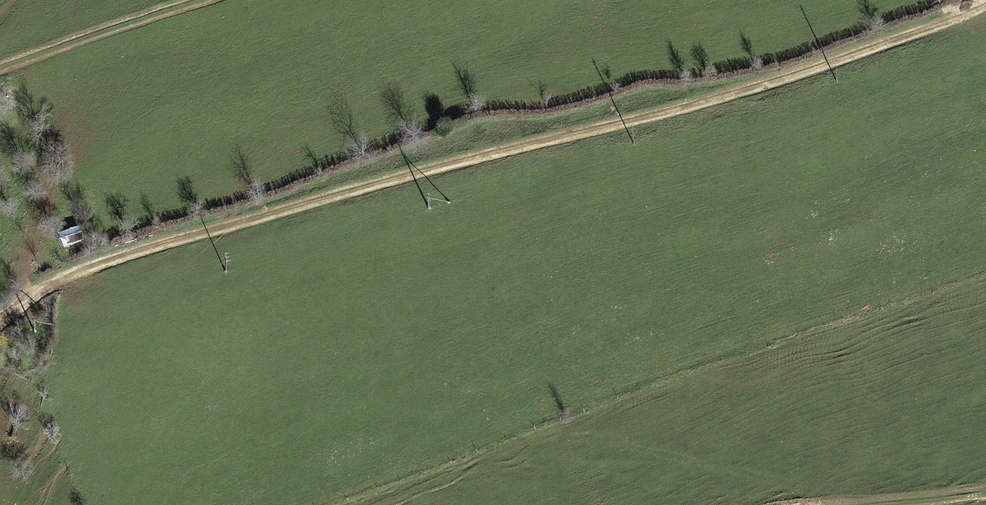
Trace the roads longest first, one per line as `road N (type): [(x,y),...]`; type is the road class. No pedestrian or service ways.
road 1 (track): [(0,324),(49,286),(158,245),(673,113),(985,8)]
road 2 (track): [(214,0),(0,69)]

